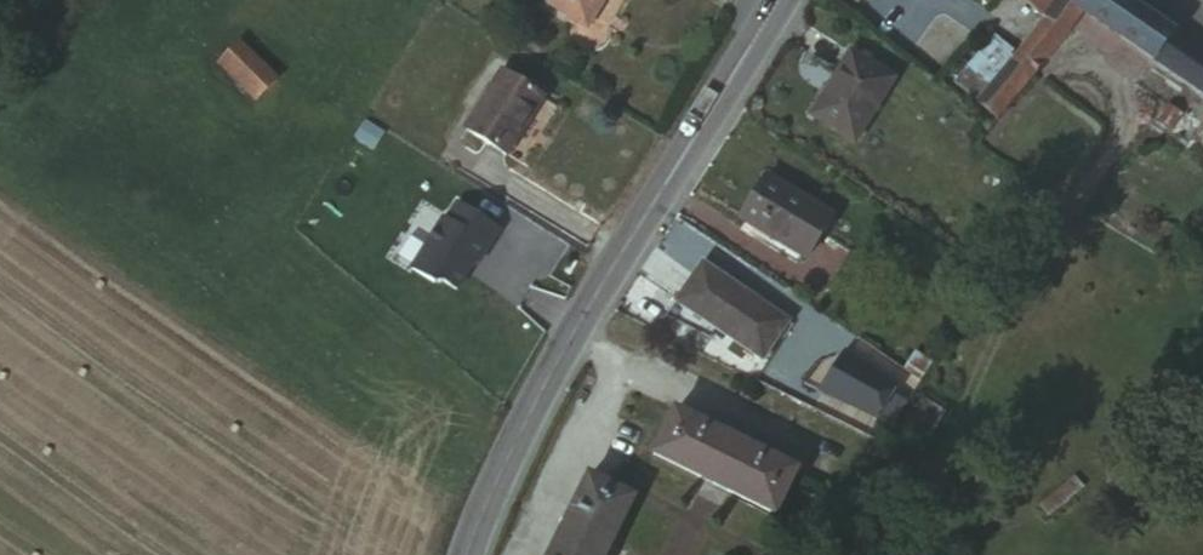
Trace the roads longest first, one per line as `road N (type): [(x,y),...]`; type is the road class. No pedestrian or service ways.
road 1 (tertiary): [(478,554),(567,346),(780,0)]

